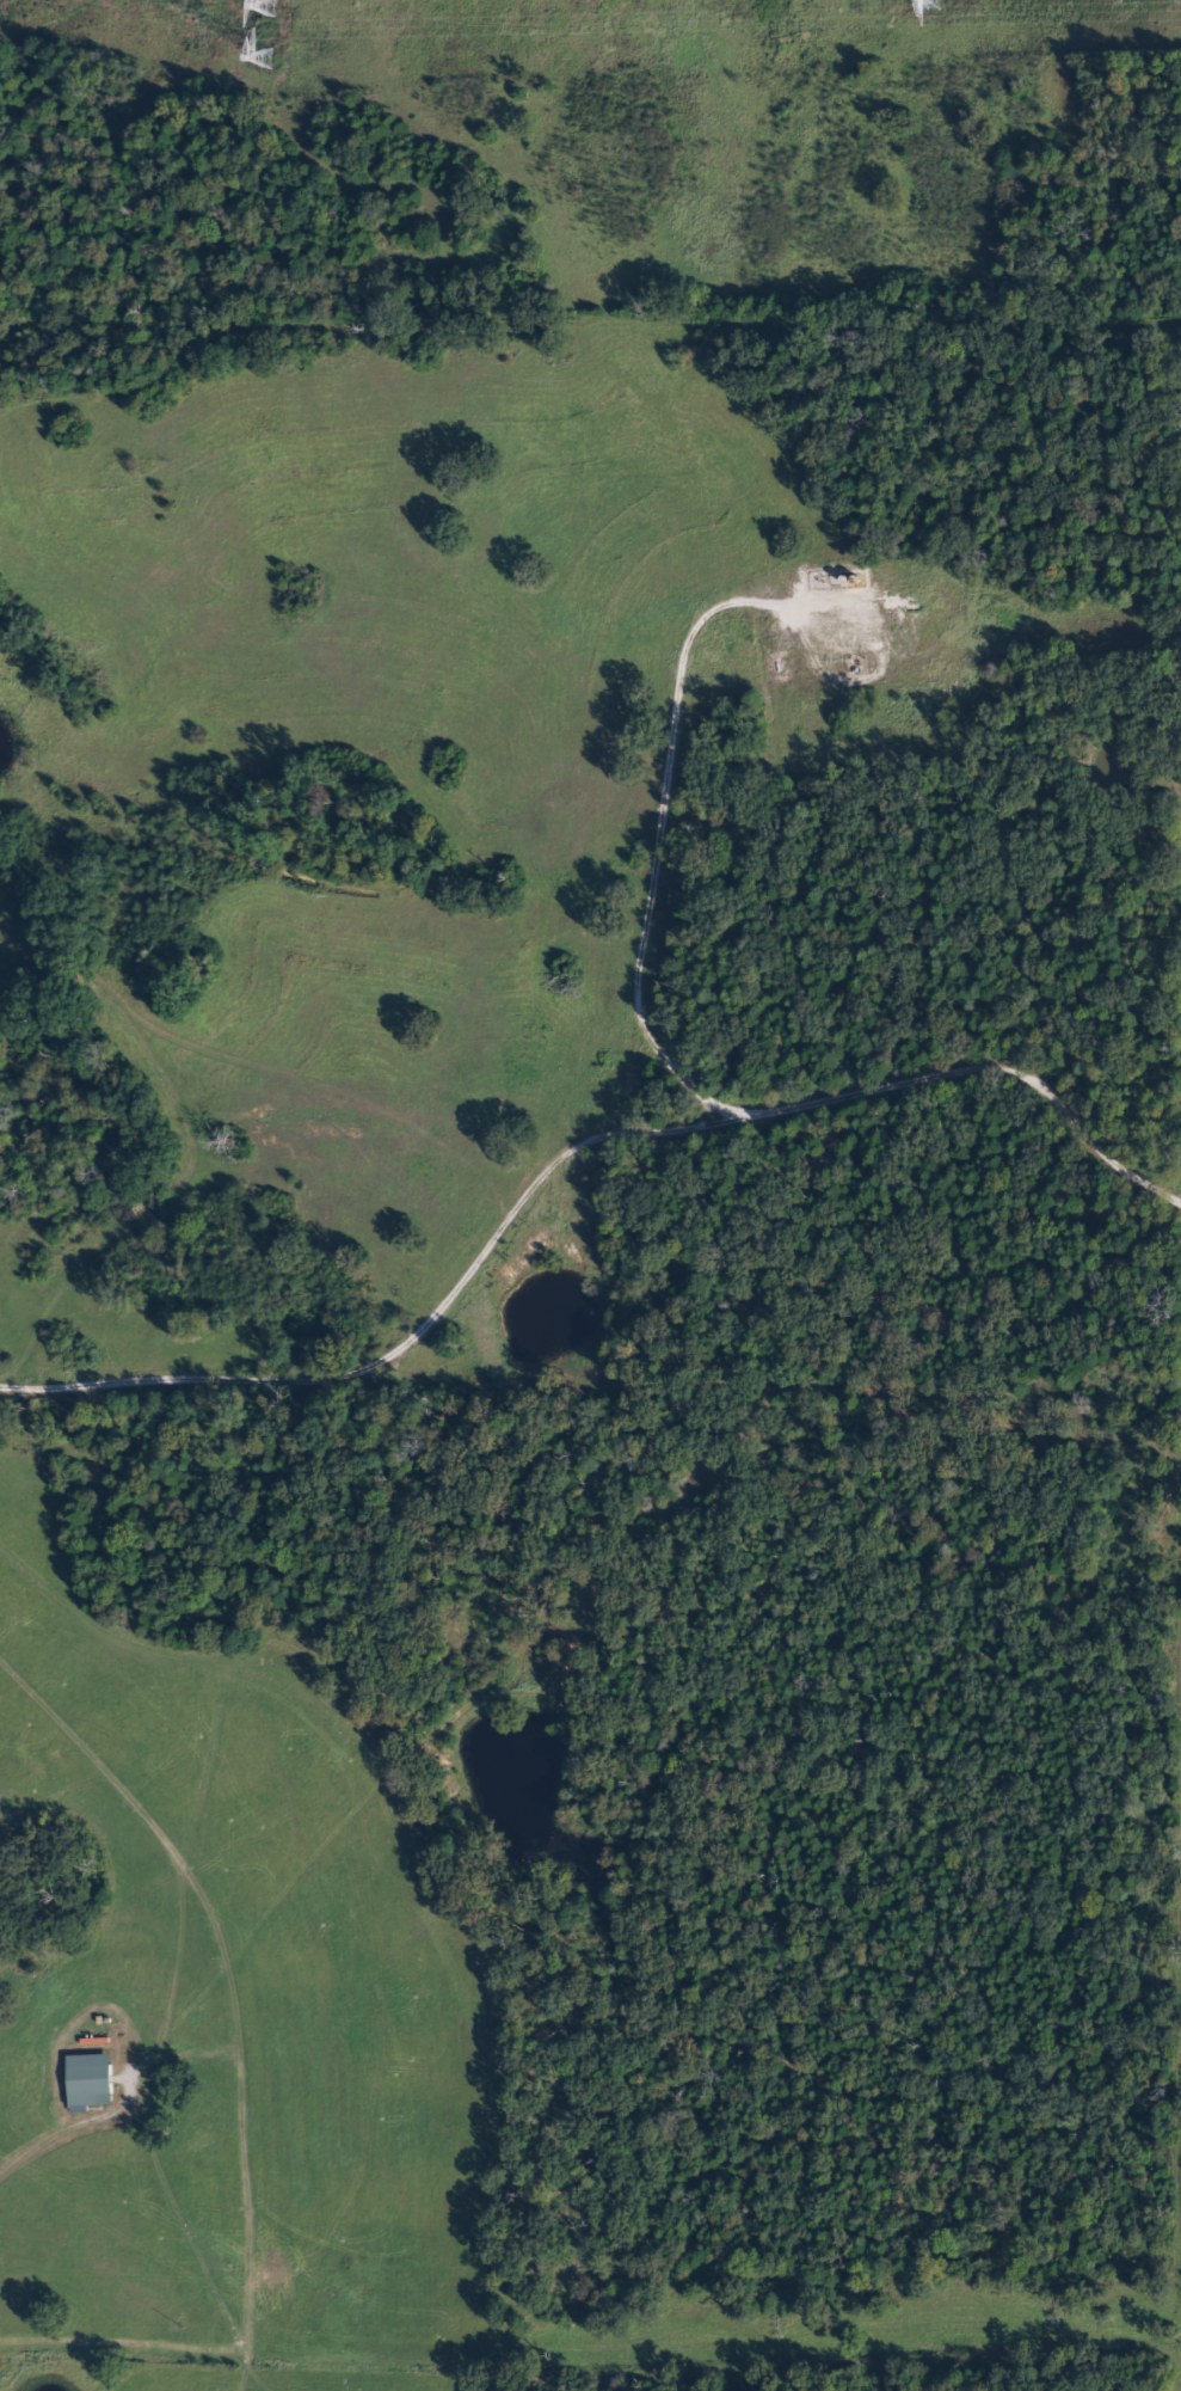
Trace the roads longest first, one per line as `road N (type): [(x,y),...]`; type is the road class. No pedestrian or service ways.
road 1 (residential): [(0,1197),(111,1173),(189,1114),(272,1102),(326,1120),(995,1078),(1180,1206)]

